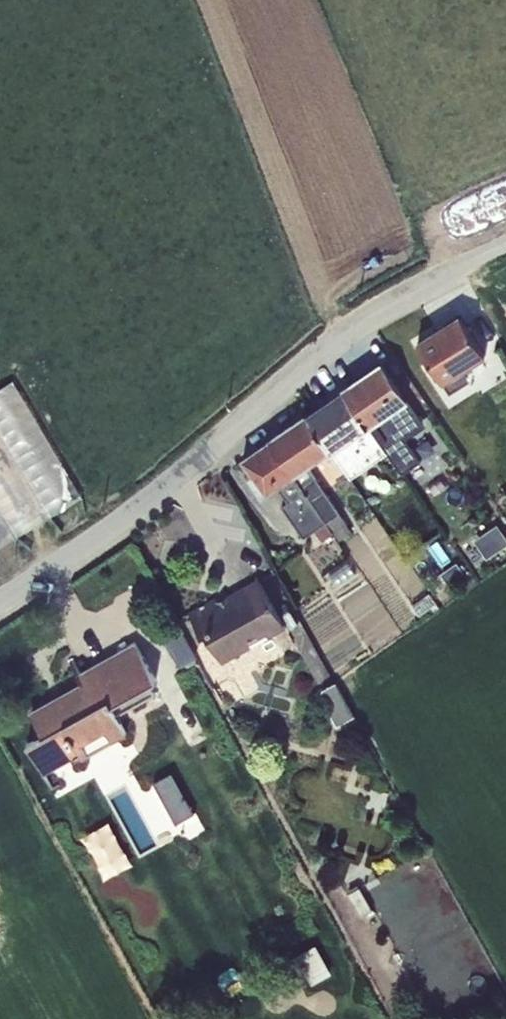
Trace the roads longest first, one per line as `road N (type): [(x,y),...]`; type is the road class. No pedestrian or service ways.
road 1 (residential): [(505,245),(332,338),(130,513),(0,602)]

